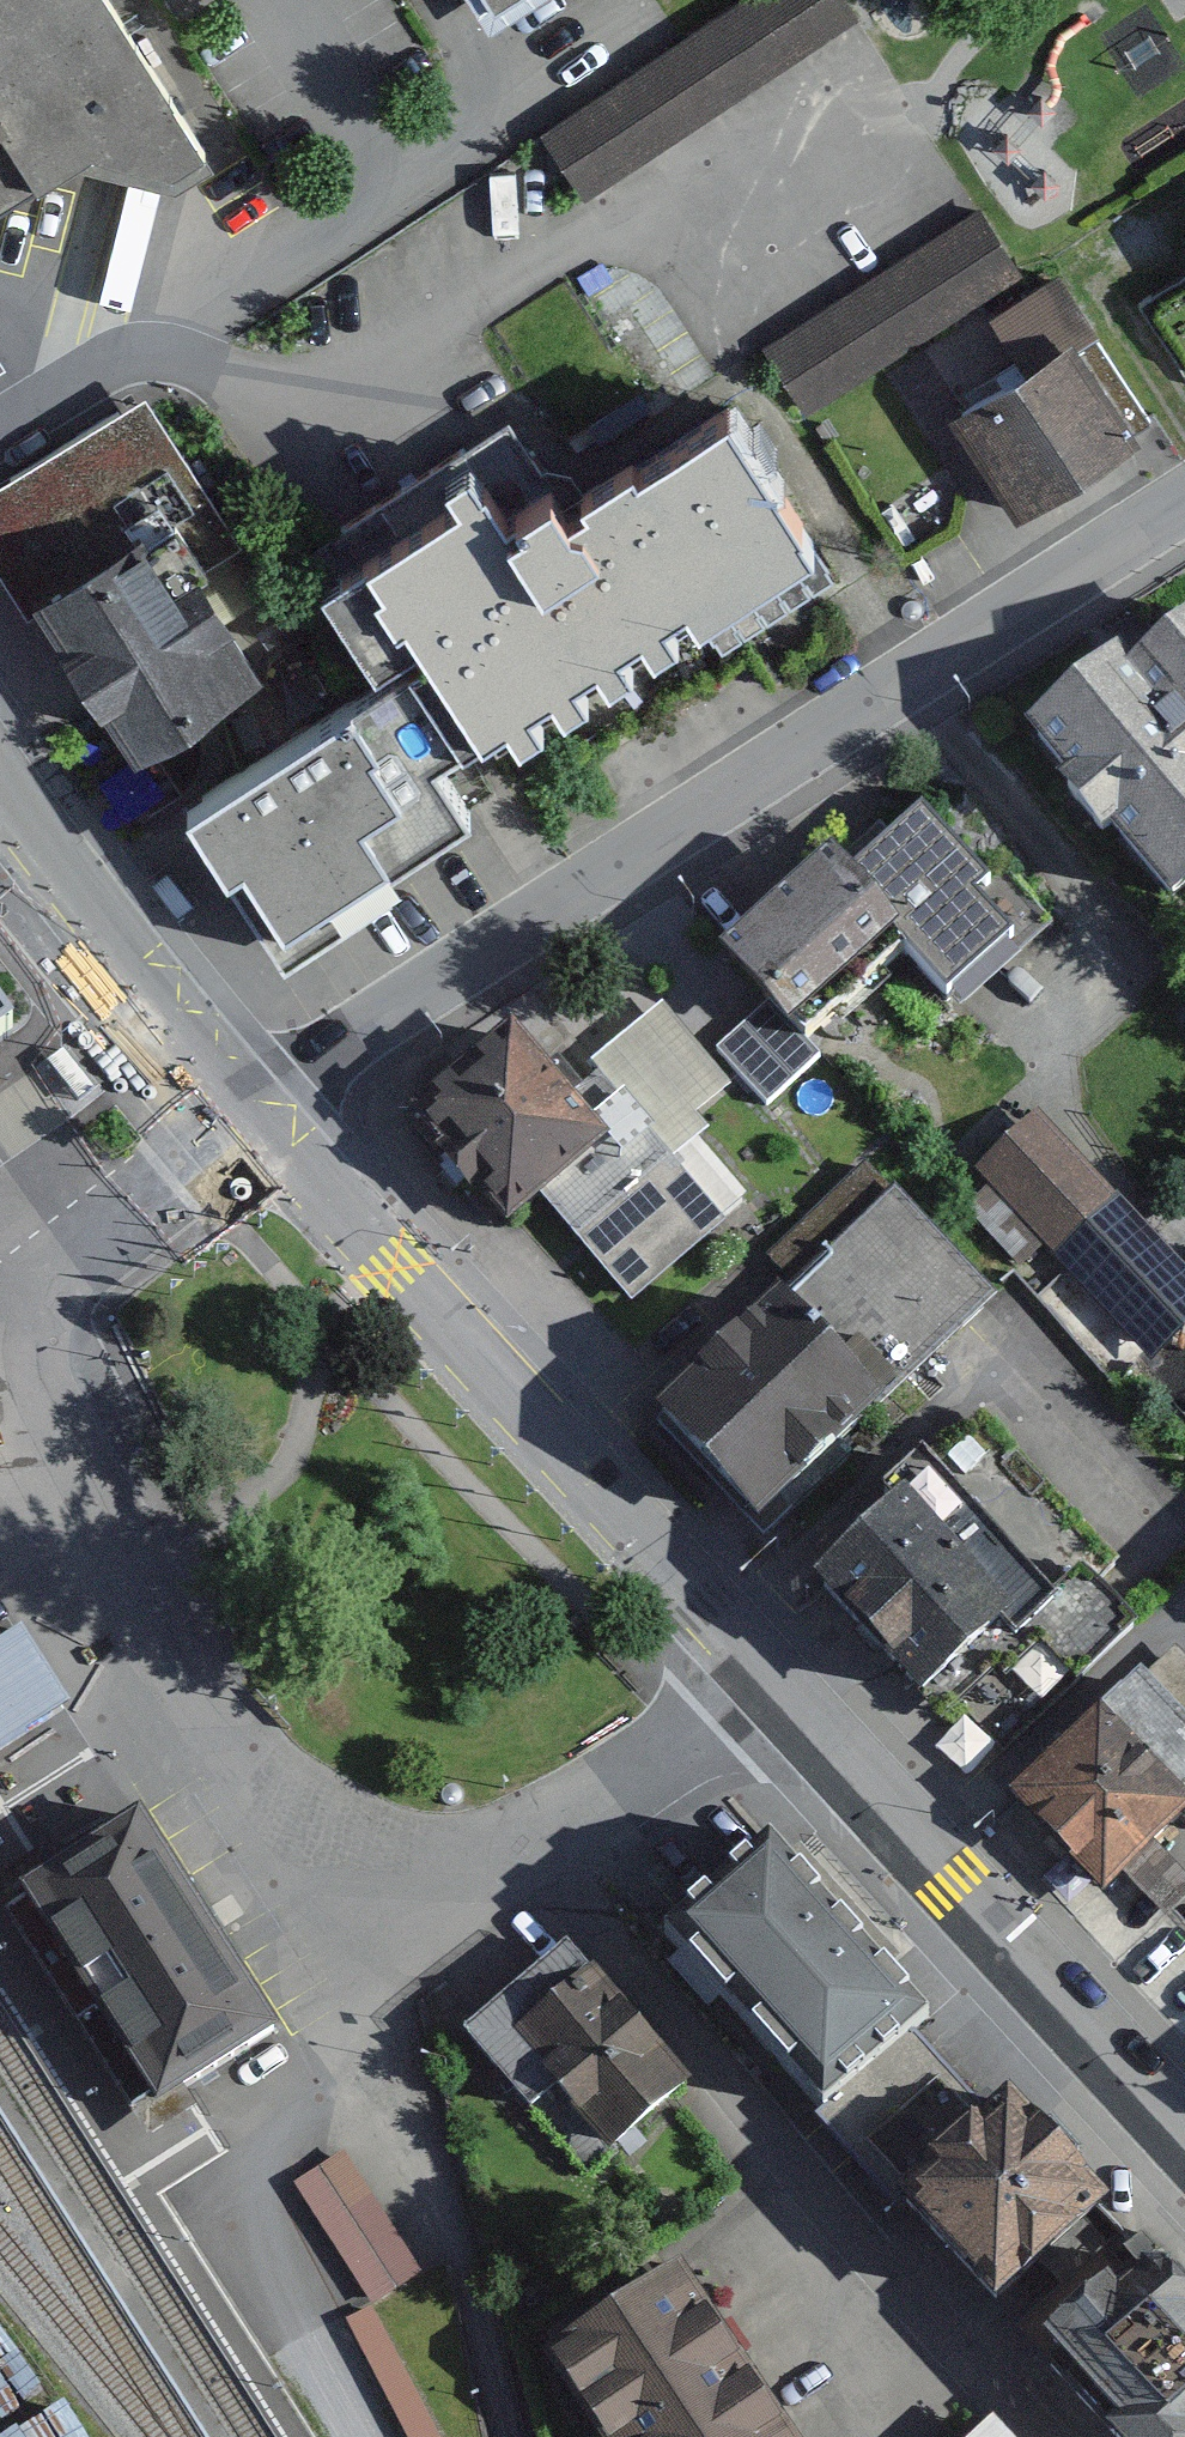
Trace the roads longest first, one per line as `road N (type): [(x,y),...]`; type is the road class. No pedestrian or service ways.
road 1 (residential): [(41,1272),(72,1442),(182,1701),(360,1928),(530,1849),(766,1679)]
road 2 (residential): [(1184,497),(591,872),(241,1109)]
road 3 (secondary): [(241,1109),(766,1679)]
road 4 (secondary): [(766,1679),(1184,2139)]
road 5 (secondary): [(0,792),(129,976),(241,1109)]
road 6 (residential): [(241,1109),(41,1272)]

